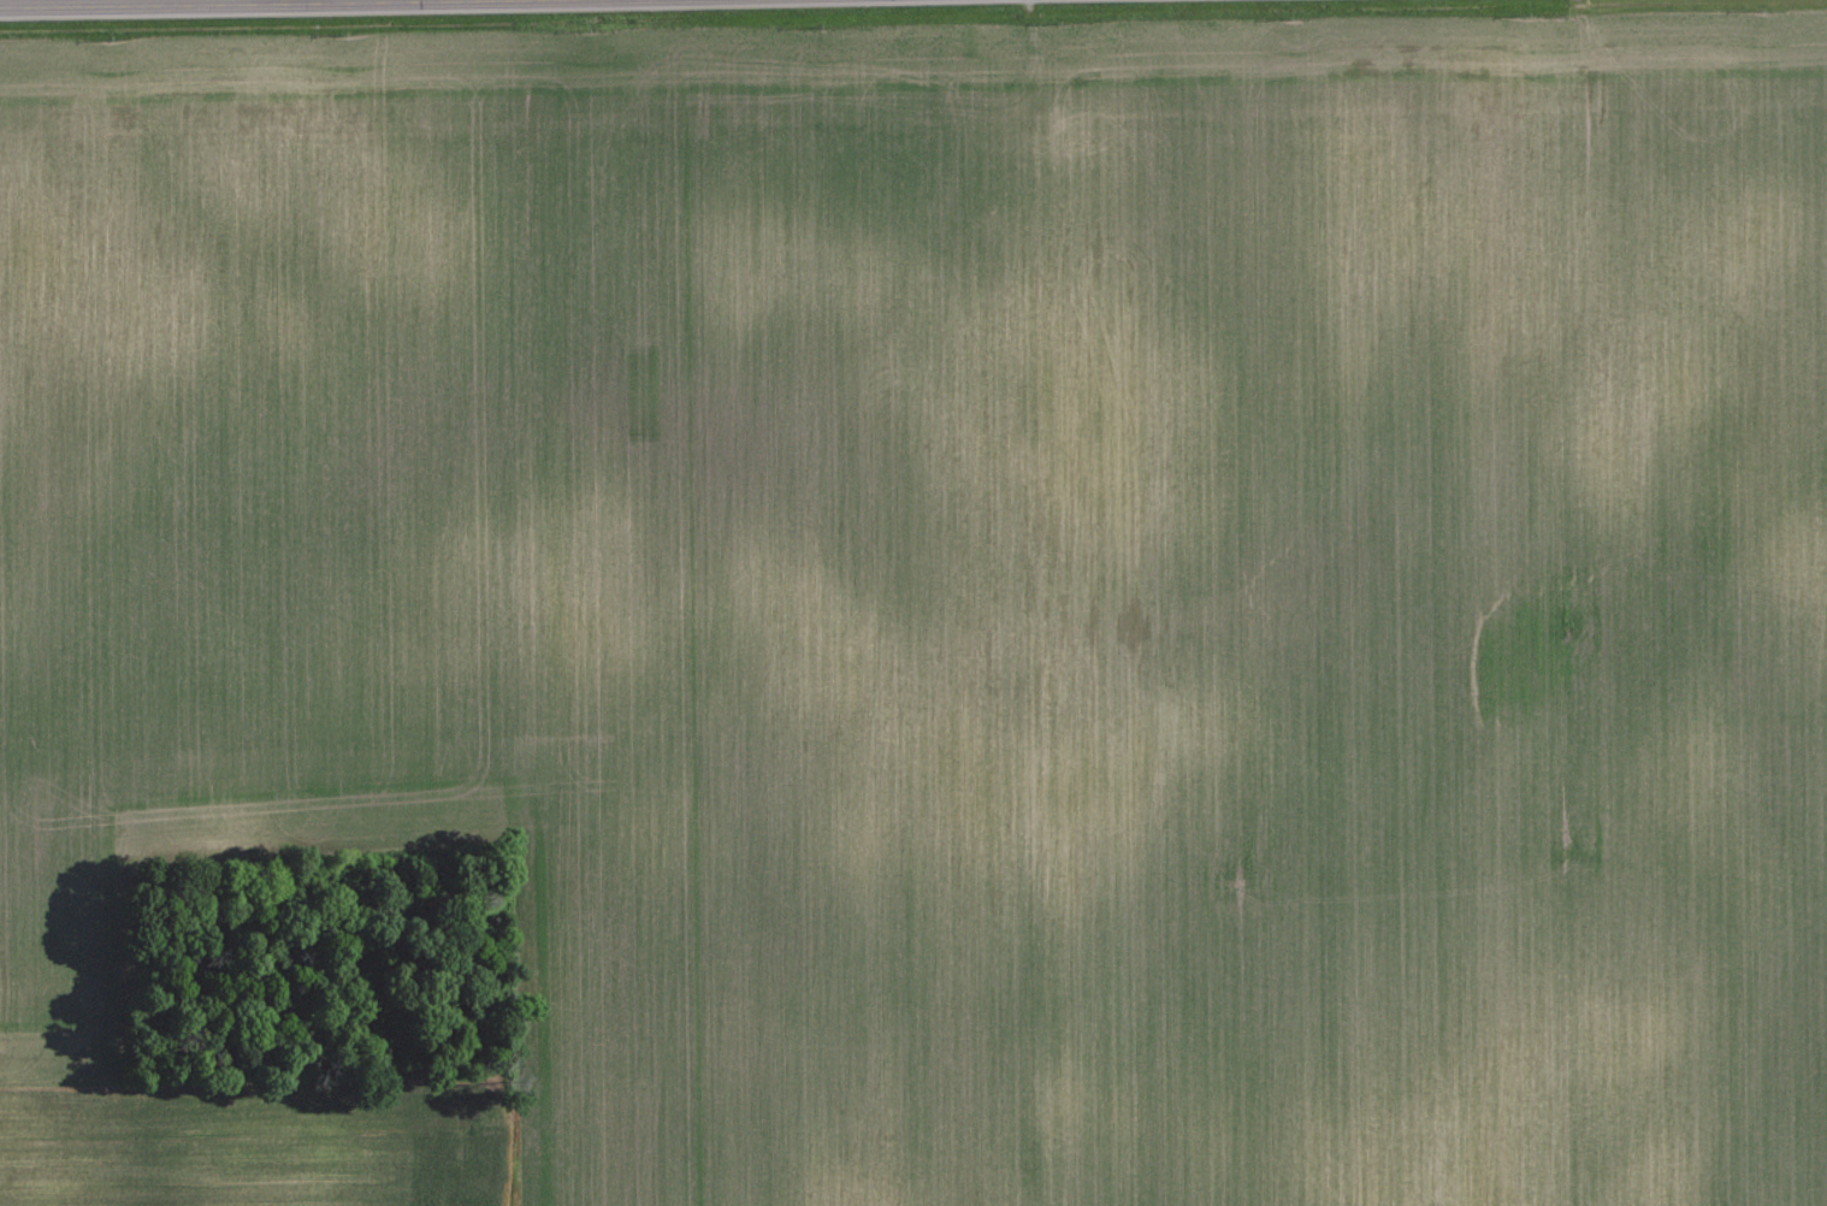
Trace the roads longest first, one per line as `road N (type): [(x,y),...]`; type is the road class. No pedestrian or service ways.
road 1 (primary): [(0,3),(217,0)]

